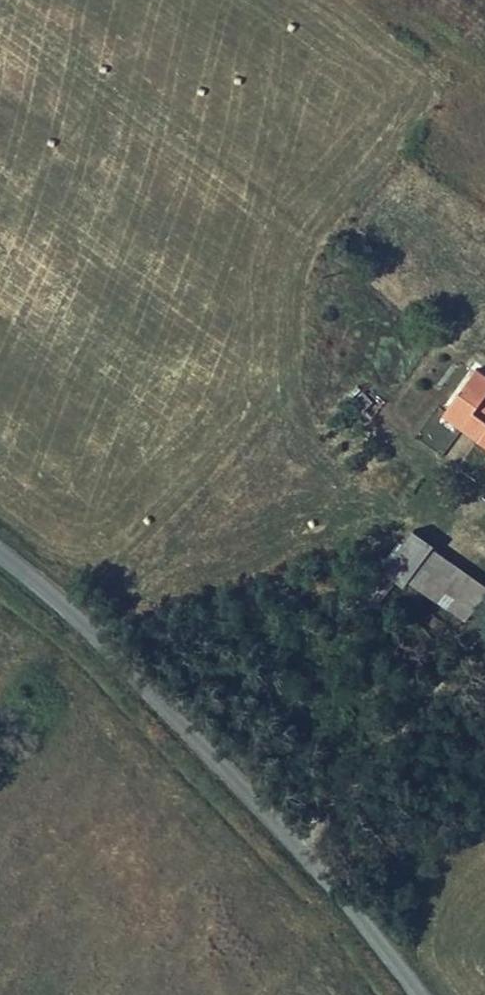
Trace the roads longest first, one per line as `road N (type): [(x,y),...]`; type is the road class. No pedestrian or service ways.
road 1 (unclassified): [(0,555),(54,597),(196,739),(325,878),(416,994)]

